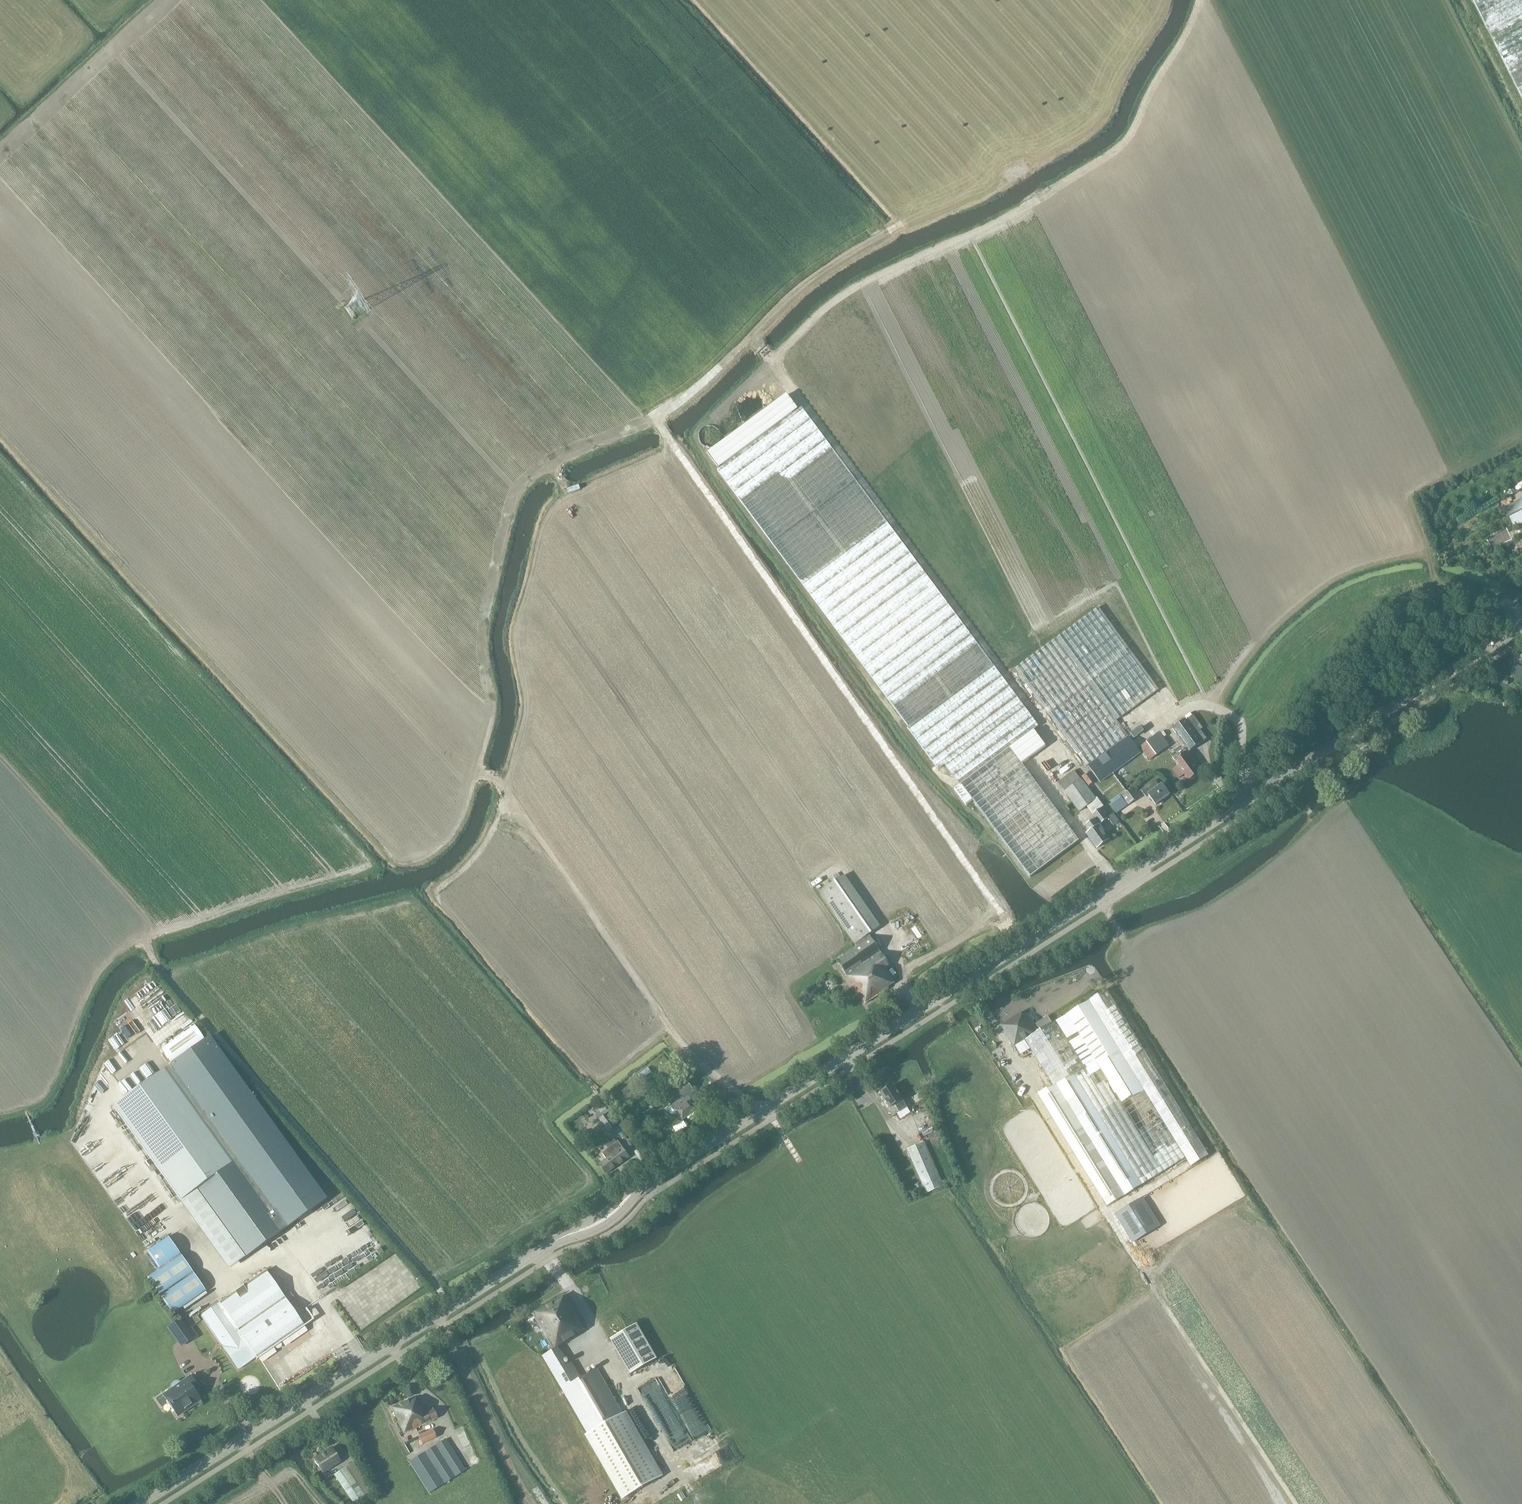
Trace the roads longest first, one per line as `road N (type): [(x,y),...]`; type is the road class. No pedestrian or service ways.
road 1 (tertiary): [(140,1503),(608,1216),(644,1185),(1521,627)]
road 2 (track): [(144,941),(158,968),(452,1307)]
road 3 (track): [(503,784),(674,1034),(702,1065),(765,1110)]

